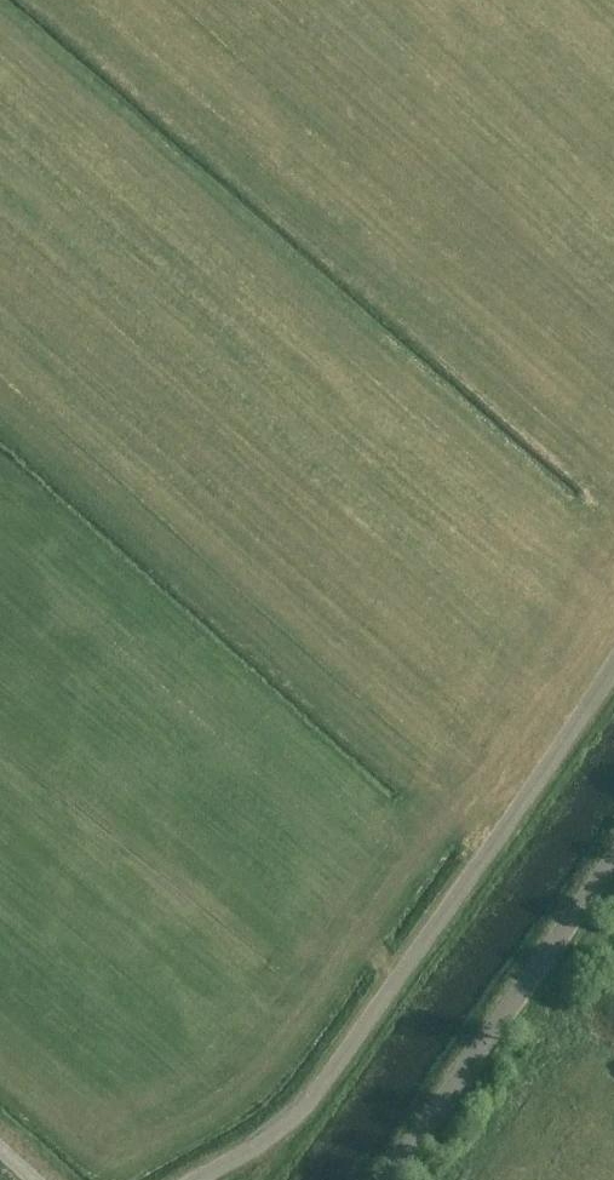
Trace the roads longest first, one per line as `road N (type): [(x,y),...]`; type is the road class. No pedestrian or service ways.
road 1 (unclassified): [(387,1179),(613,856)]

